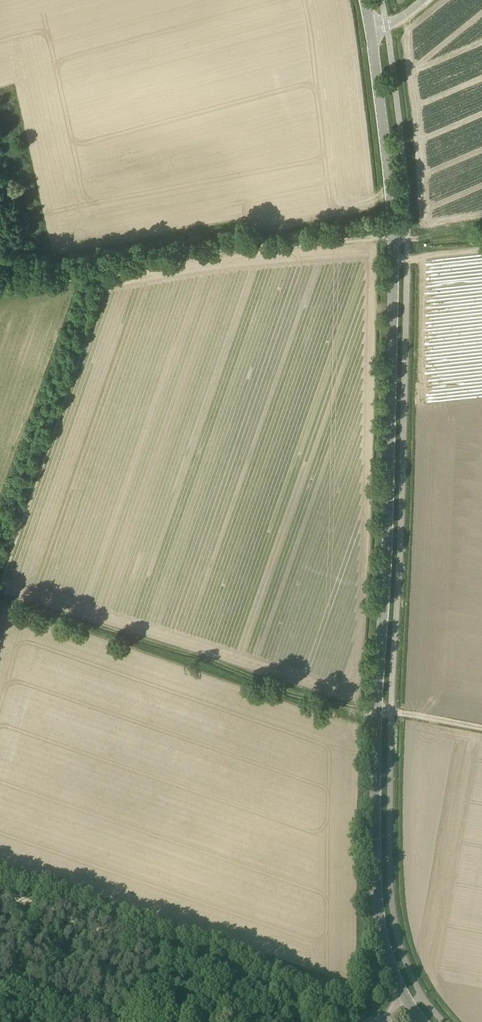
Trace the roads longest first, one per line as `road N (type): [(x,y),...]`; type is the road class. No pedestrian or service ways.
road 1 (tertiary): [(410,1007),(378,916),(374,827),(392,235),(371,31)]
road 2 (track): [(0,290),(392,235)]
road 3 (track): [(0,599),(374,706)]
road 4 (track): [(251,982),(0,892)]
road 5 (track): [(370,1021),(251,982)]

